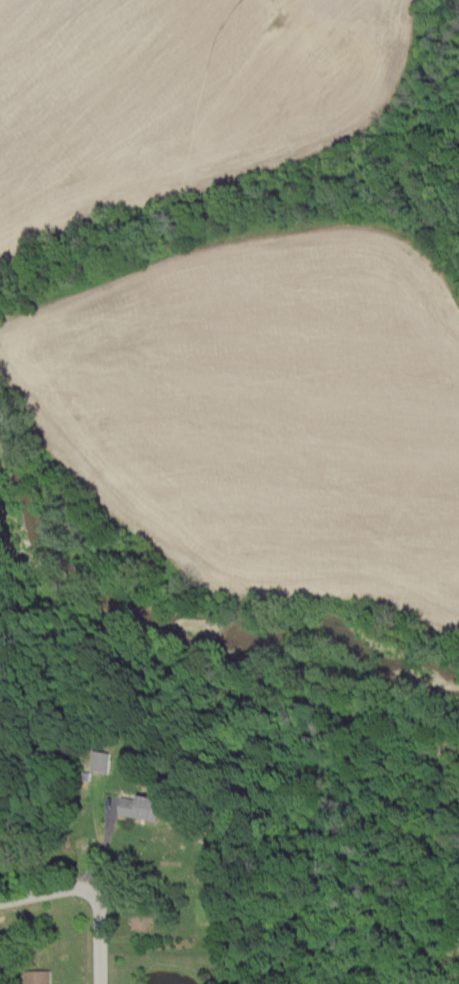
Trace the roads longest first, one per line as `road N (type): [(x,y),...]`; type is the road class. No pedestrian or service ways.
road 1 (residential): [(100,983),(99,925),(89,891),(73,886),(0,899)]

